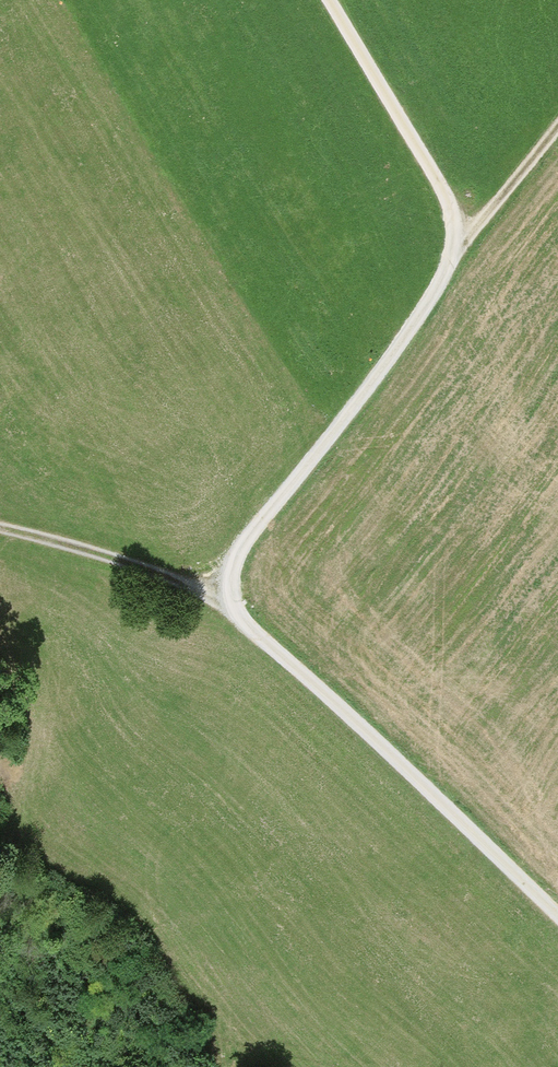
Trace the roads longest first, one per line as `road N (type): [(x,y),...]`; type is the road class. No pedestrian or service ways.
road 1 (track): [(331,0),(451,208),(452,235),(447,267),(419,316),(248,542),(231,579),(233,600)]
road 2 (track): [(233,600),(252,628),(557,913)]
road 3 (track): [(206,1066),(182,978),(61,844),(0,686)]
road 4 (track): [(233,600),(0,532)]
road 5 (track): [(447,267),(557,127)]

